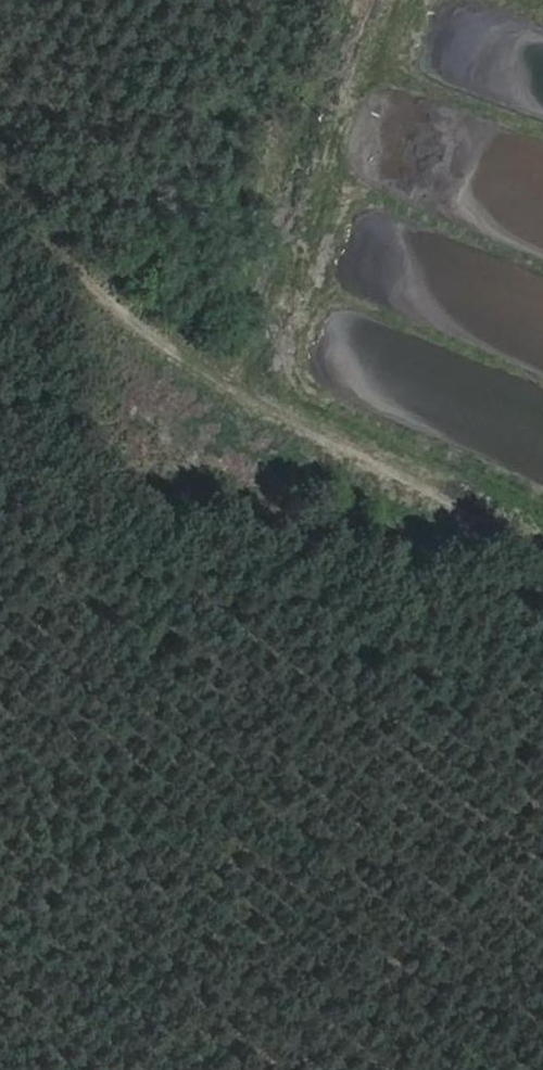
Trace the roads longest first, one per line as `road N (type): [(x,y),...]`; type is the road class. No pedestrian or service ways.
road 1 (track): [(0,190),(169,353),(227,394),(542,539)]

